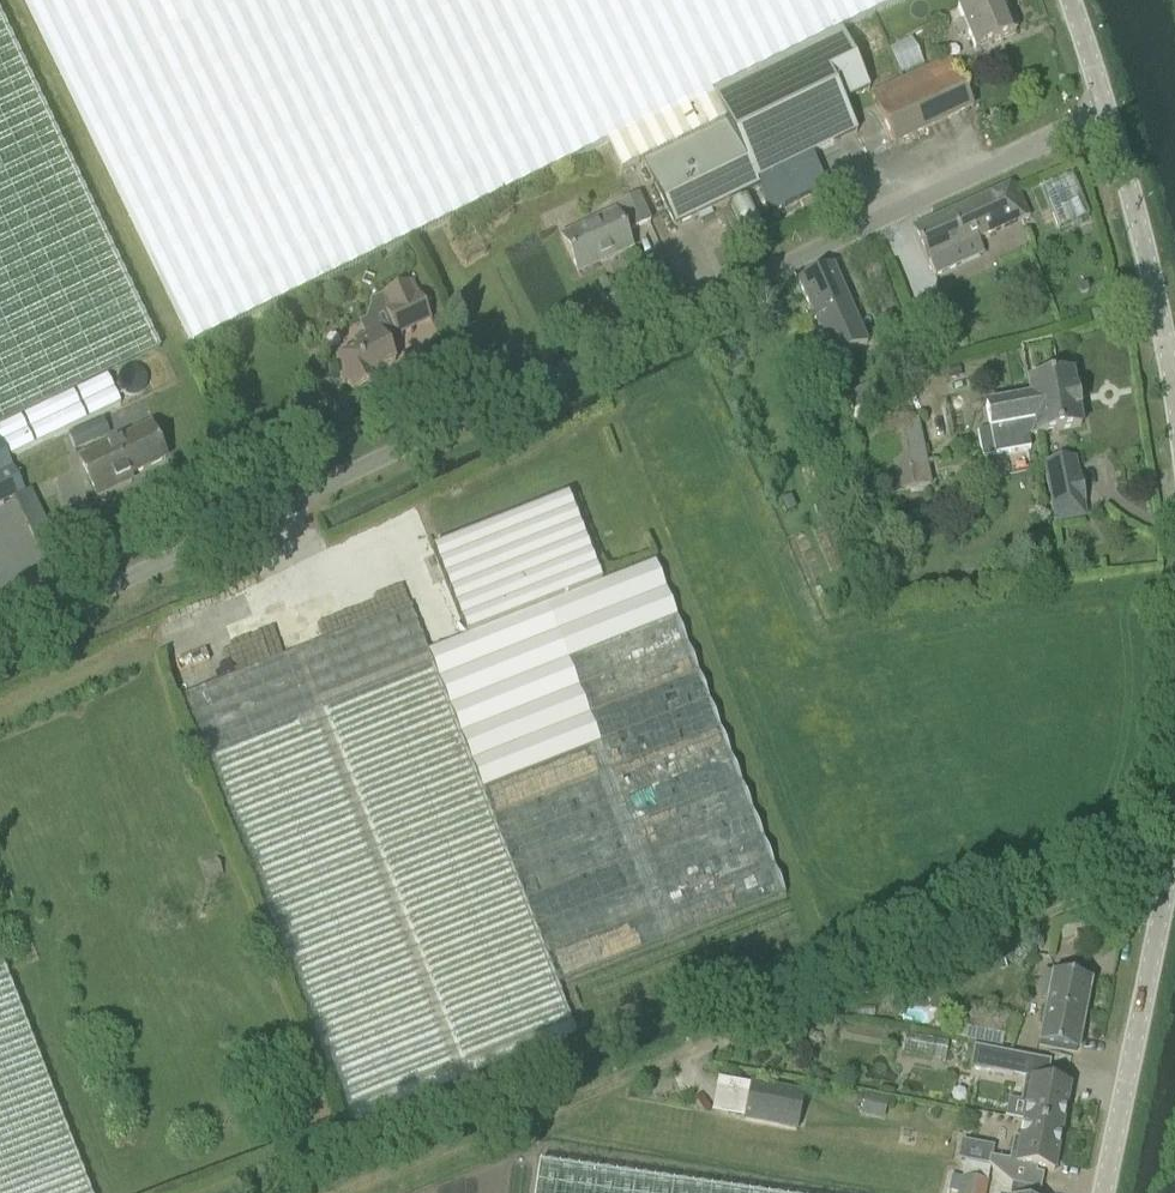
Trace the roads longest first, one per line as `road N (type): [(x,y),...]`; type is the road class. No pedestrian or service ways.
road 1 (unclassified): [(0,642),(1106,111)]
road 2 (track): [(332,1192),(1077,901),(1167,889)]
road 3 (tertiary): [(1105,1192),(1174,849)]
road 4 (tertiary): [(1167,356),(1106,111)]

